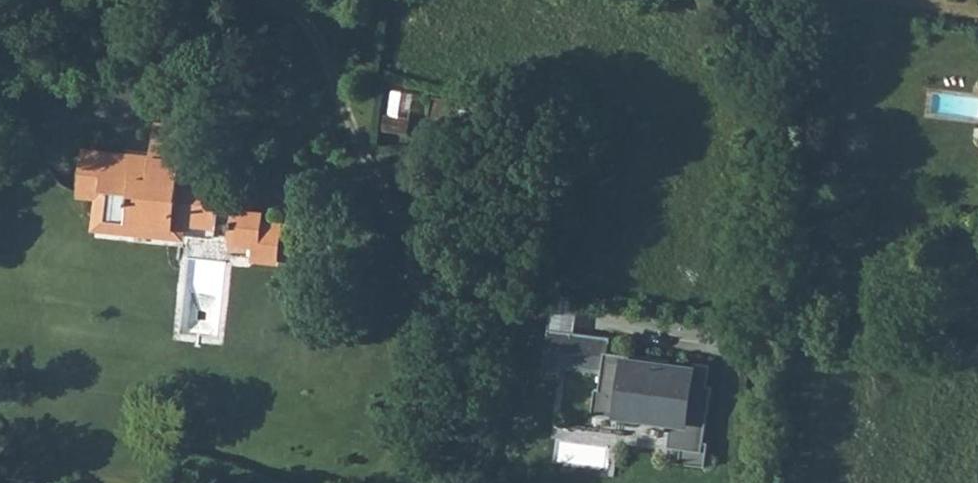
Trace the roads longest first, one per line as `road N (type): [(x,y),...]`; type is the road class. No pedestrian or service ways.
road 1 (track): [(793,76),(792,246),(762,430),(764,482)]

